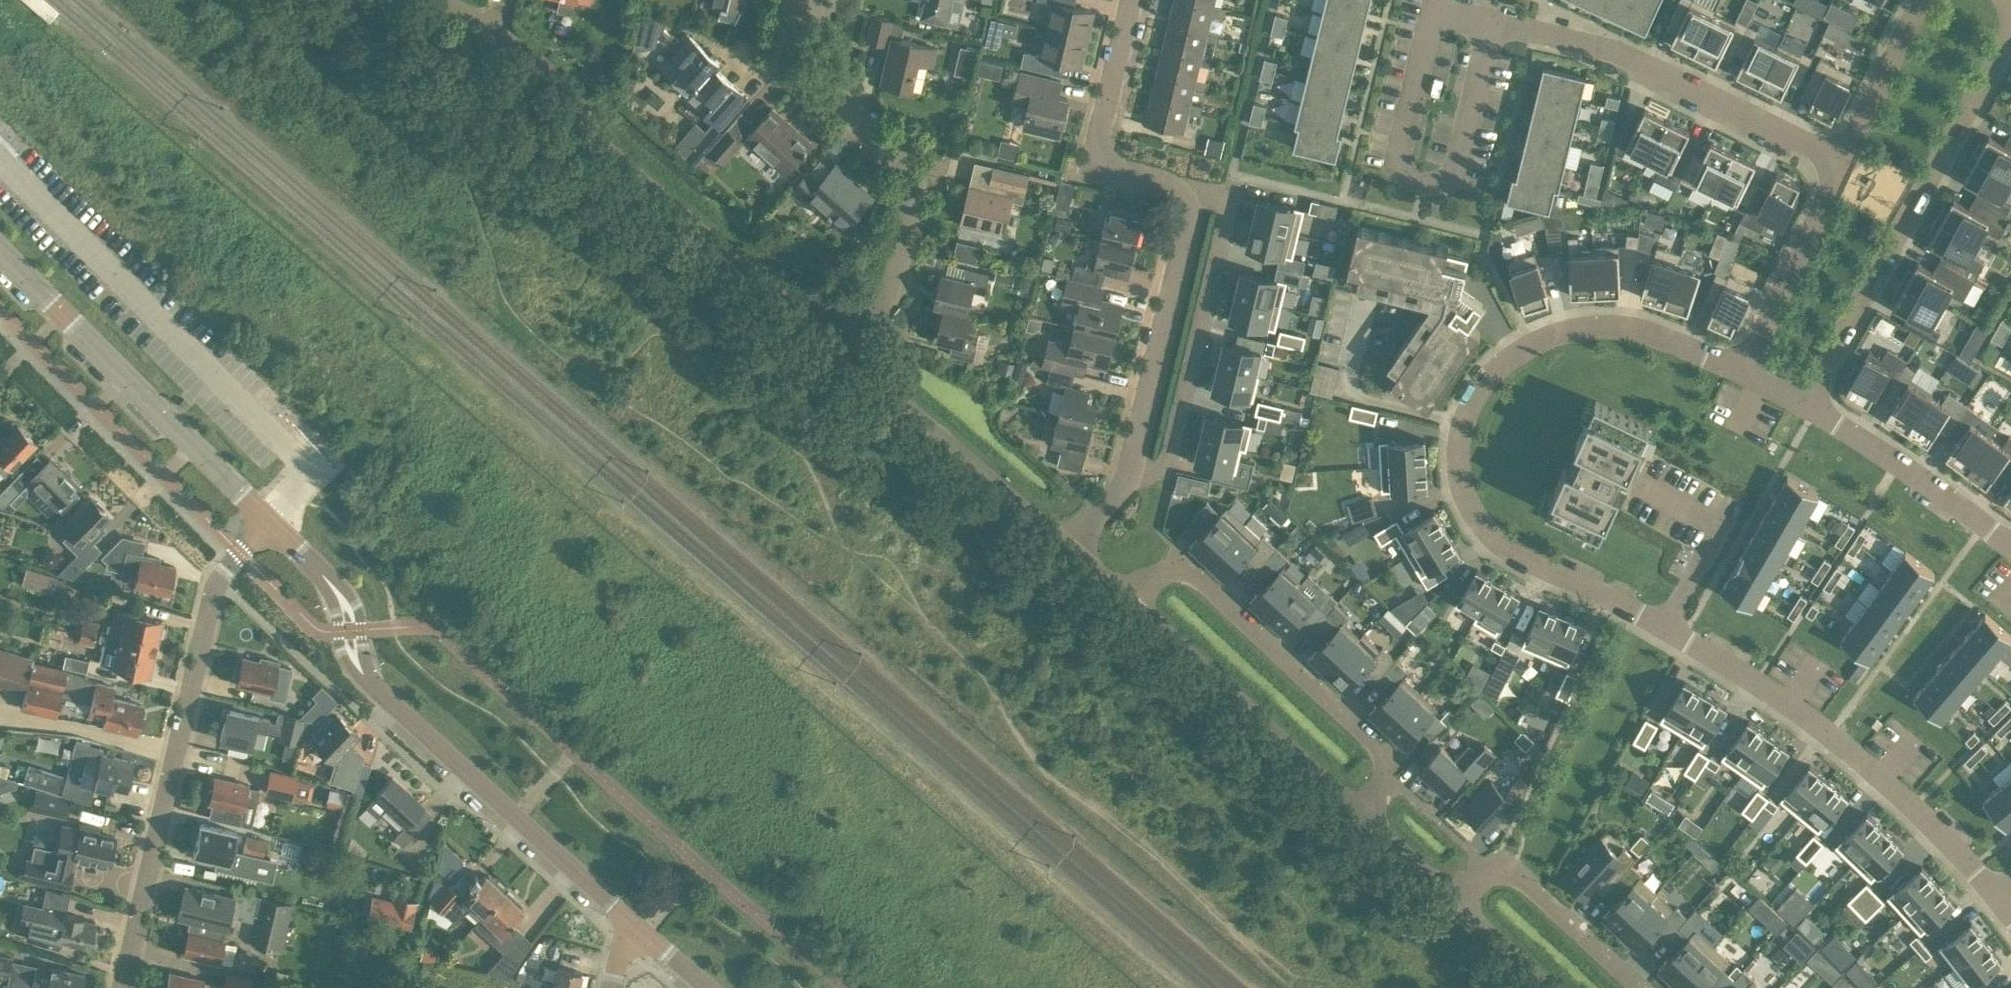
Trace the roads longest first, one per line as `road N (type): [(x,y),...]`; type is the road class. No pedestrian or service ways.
road 1 (residential): [(1740,372),(1635,329),(1559,331),(1528,344),(1492,370),(1463,430),(1471,507),(1490,538),(1520,559),(1669,628),(1791,703),(1930,820),(1995,895)]
road 2 (residential): [(118,987),(208,600),(238,550),(270,520)]
road 3 (residential): [(858,353),(493,25)]
road 4 (residential): [(2010,26),(1800,406)]
road 5 (residential): [(858,353),(892,291),(917,173),(784,51),(796,0)]
road 6 (residential): [(1132,598),(1165,572),(1189,571),(1378,743),(1383,778),(1365,812)]
road 7 (residential): [(270,520),(0,249)]
road 8 (residential): [(1841,162),(1612,49),(1492,20)]
road 9 (residential): [(1492,20),(1438,8),(1399,161),(1423,187),(1442,186),(1455,172),(1477,83)]
road 10 (residential): [(641,935),(373,685)]
road 11 (residential): [(1365,812),(1132,598)]
road 12 (residential): [(1127,476),(1170,465),(1232,205)]
road 13 (residential): [(1070,543),(858,353)]
road 14 (residential): [(1127,476),(1189,221),(1186,205)]
road 15 (residential): [(1186,205),(1175,190),(1117,174),(1099,160),(1132,0)]
road 16 (residential): [(2010,547),(1800,406)]
road 17 (residential): [(1452,895),(1486,871),(1509,872),(1637,987)]
road 18 (residential): [(1841,162),(1740,372)]
road 19 (residential): [(1919,0),(1841,162)]
road 20 (residential): [(373,685),(356,604),(307,559)]
road 21 (residential): [(373,685),(346,663),(335,608),(307,559)]
road 22 (residential): [(1550,987),(1452,895)]

